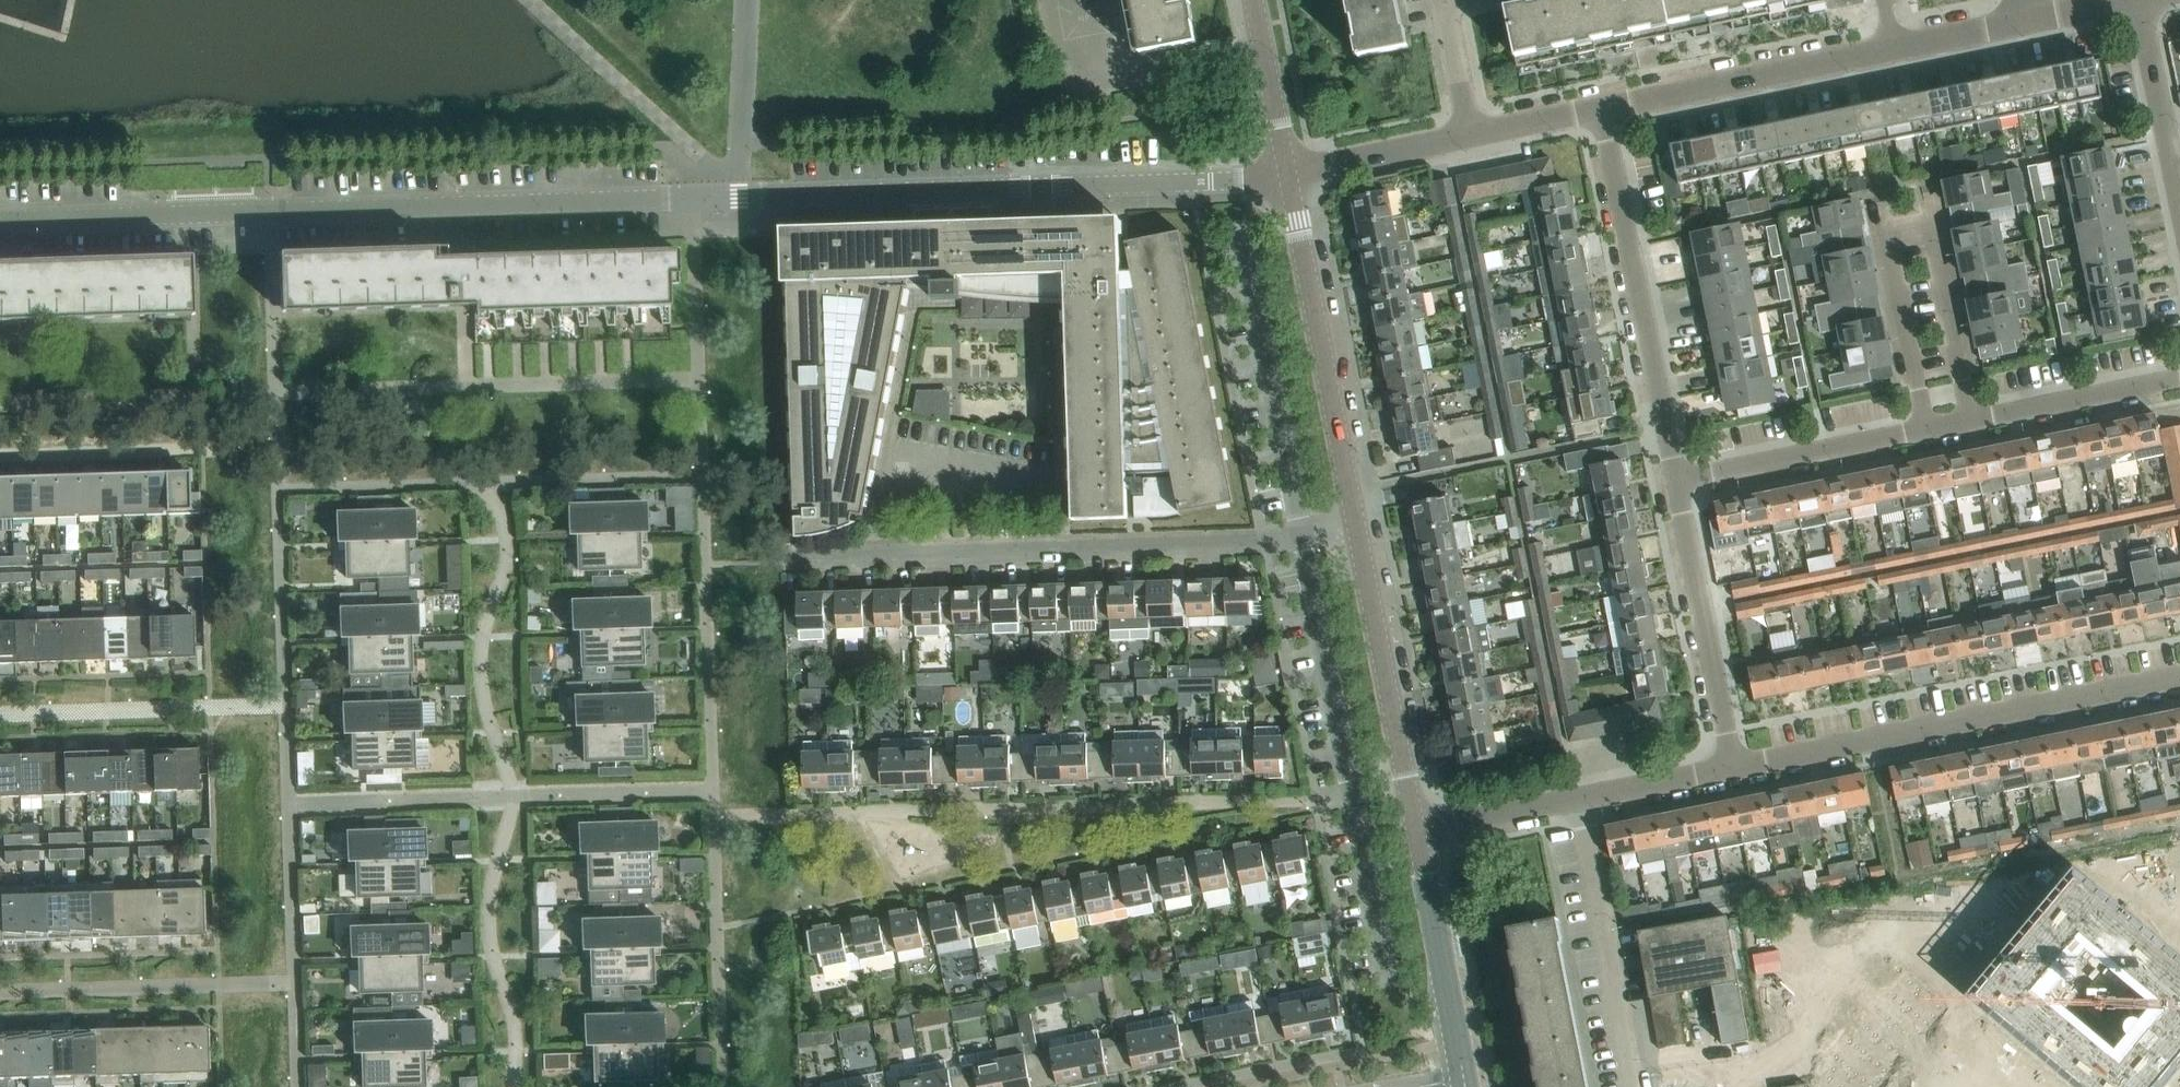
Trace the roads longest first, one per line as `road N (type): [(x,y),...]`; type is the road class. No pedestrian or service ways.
road 1 (residential): [(0,219),(1239,180),(1287,171)]
road 2 (residential): [(815,561),(1304,534)]
road 3 (residential): [(1734,766),(2179,675)]
road 4 (residential): [(1677,487),(1598,106)]
road 5 (tertiary): [(1355,522),(1287,171)]
road 6 (residential): [(1899,44),(1598,106)]
road 7 (residential): [(1304,534),(1242,237)]
road 8 (residential): [(1634,1086),(1577,798)]
road 9 (residential): [(1734,766),(1677,487)]
road 10 (unknown): [(1634,1086),(1788,1059),(1768,941)]
road 11 (tertiary): [(1406,783),(1355,522)]
road 12 (residential): [(1304,534),(1352,795)]
road 13 (residential): [(1677,487),(1928,435)]
road 14 (tertiary): [(1463,1078),(1416,831)]
road 15 (residential): [(1928,435),(1878,193)]
road 16 (residential): [(1974,425),(1926,183)]
road 17 (residential): [(1974,425),(2179,382)]
road 18 (residential): [(2179,204),(2139,0)]
road 19 (residential): [(1390,984),(1352,795)]
road 20 (residential): [(1468,133),(1287,171)]
road 21 (tertiary): [(1287,171),(1253,0)]
road 22 (residential): [(1416,831),(1577,798)]
road 23 (residential): [(1577,798),(1734,766)]
road 24 (residential): [(1468,133),(1442,0)]
road 25 (residential): [(1598,106),(1468,133)]
road 26 (residential): [(2024,18),(1899,44)]

